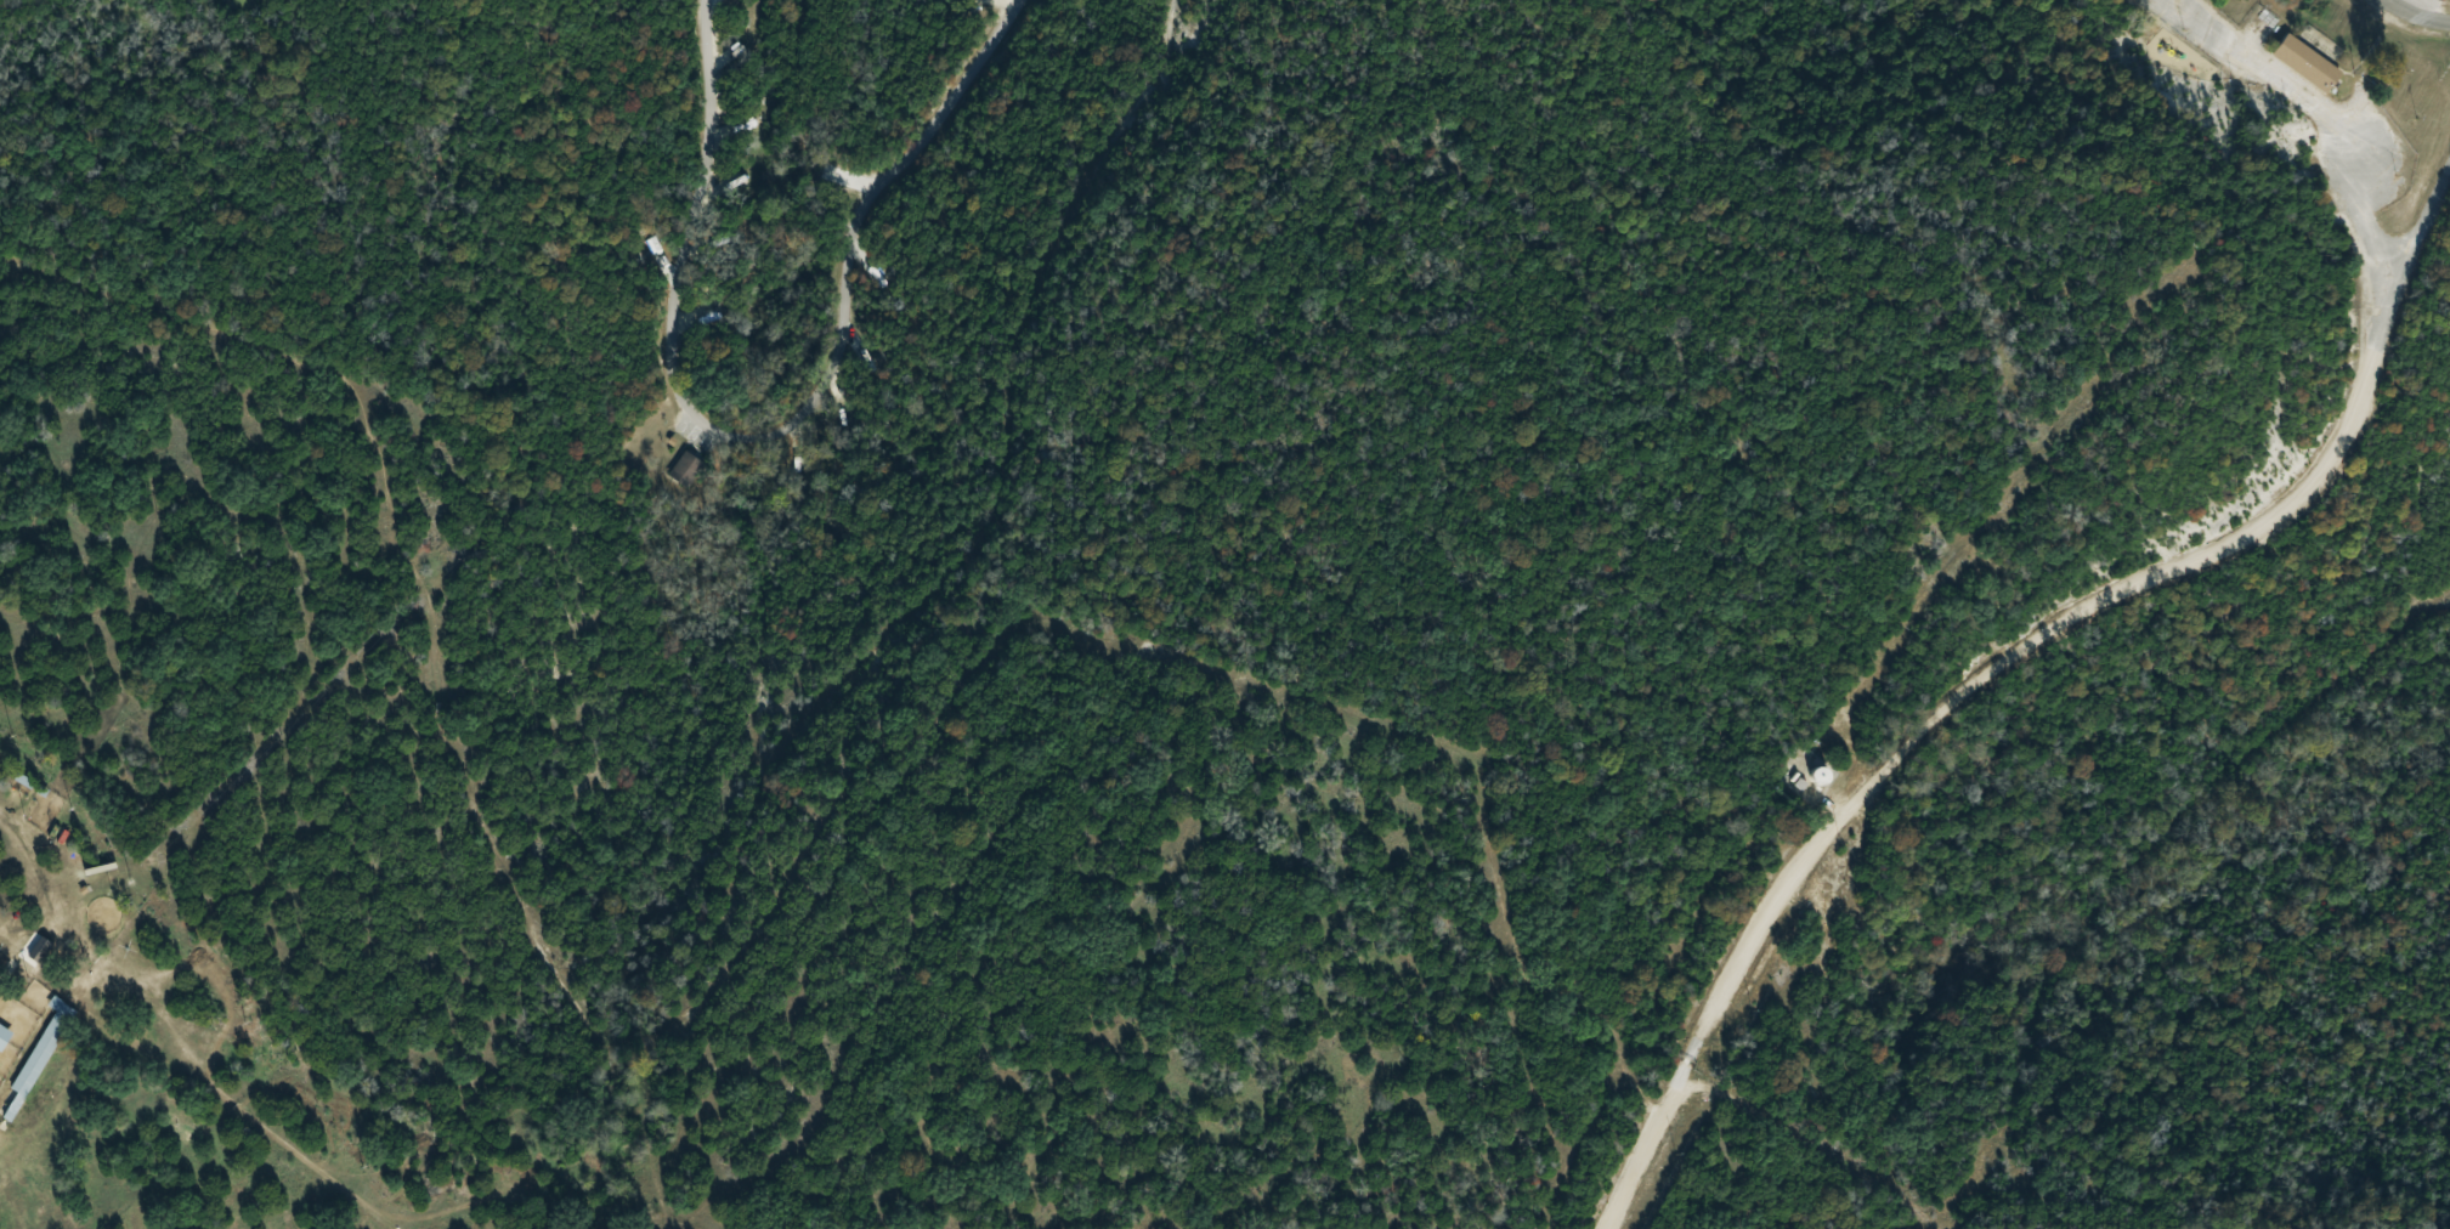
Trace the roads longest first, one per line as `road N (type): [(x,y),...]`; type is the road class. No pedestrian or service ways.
road 1 (residential): [(1687,1055),(1773,893),(1954,698),(2055,623),(2131,580),(2274,520),(2316,481),(2349,434),(2449,182)]
road 2 (residential): [(1608,1228),(1687,1055)]

